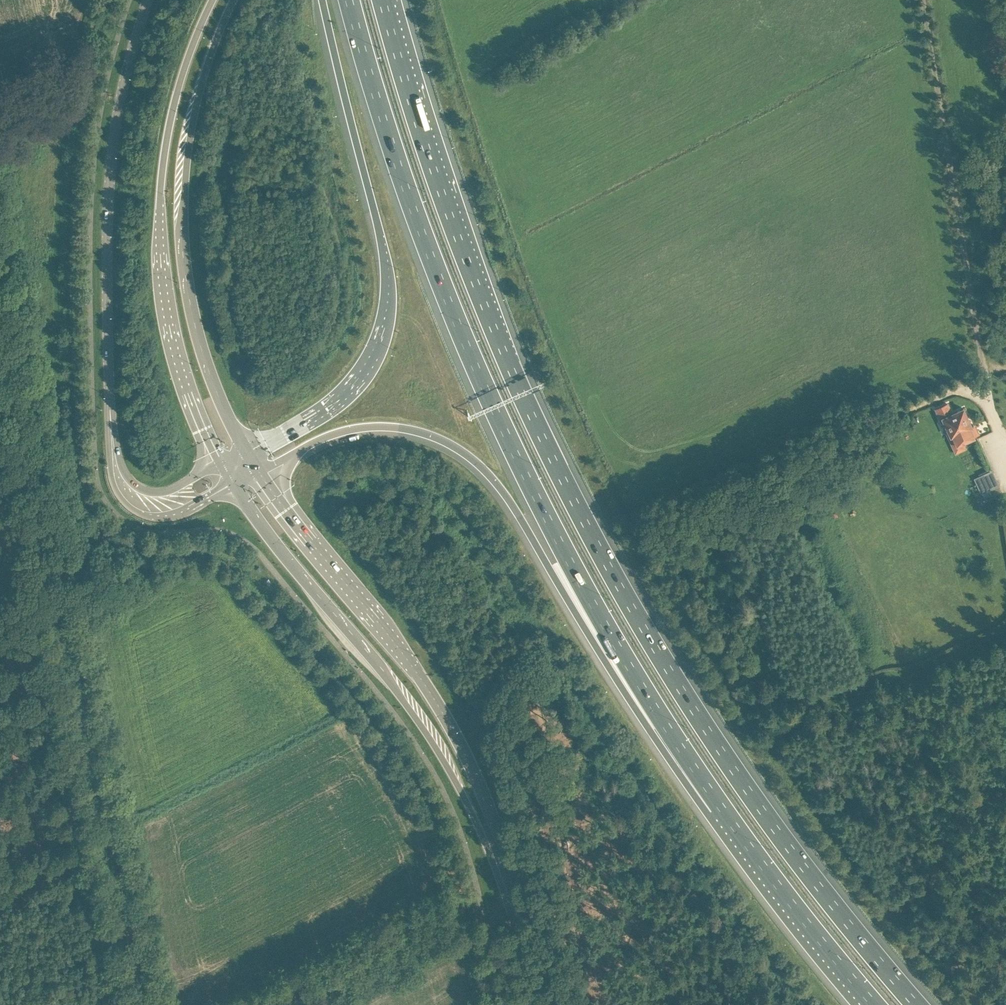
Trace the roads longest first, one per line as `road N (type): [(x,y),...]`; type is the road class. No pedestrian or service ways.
road 1 (motorway): [(916,1004),(753,798),(620,588),(537,427),(478,287),(383,0)]
road 2 (motorway): [(350,0),(404,182),(511,445),(596,608),(720,806)]
road 3 (motorway): [(260,472),(355,427),(392,426),(466,453),(515,510),(675,766),(720,806)]
road 4 (secondary): [(526,960),(518,878),(450,726),(260,472)]
road 5 (secondary): [(230,486),(432,741),(477,825),(526,960)]
road 6 (motorway): [(322,0),(377,220),(388,304),(381,340),(347,394),(247,452)]
road 7 (secondary): [(212,0),(171,113),(159,231),(172,335),(219,466)]
road 8 (secondary): [(247,452),(198,334),(183,233),(193,118),(233,0)]
road 9 (tertiary): [(110,413),(111,144),(146,0)]
road 10 (track): [(57,601),(146,1004)]
road 11 (track): [(0,326),(57,601),(0,631)]
road 12 (motorway): [(720,806),(876,1004)]
road 13 (track): [(267,1004),(452,900)]
road 14 (tertiary): [(110,413),(110,475),(134,511),(177,513),(230,486)]
road 15 (tertiary): [(219,466),(168,490),(137,485),(121,463),(110,413)]

